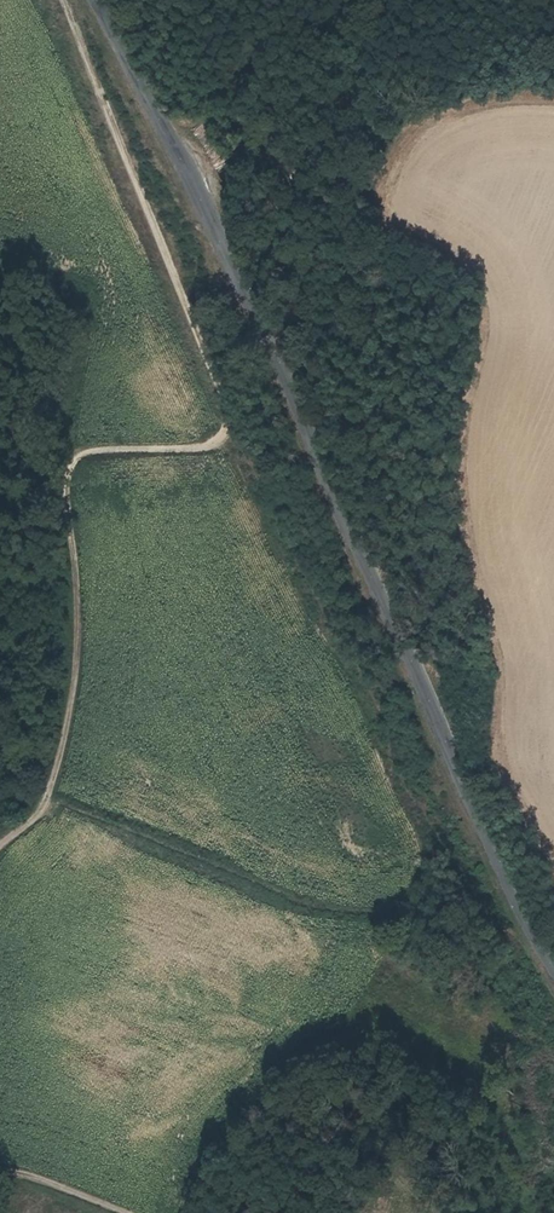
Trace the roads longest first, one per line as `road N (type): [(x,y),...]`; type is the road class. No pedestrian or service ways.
road 1 (tertiary): [(98,0),(519,906),(553,962)]

